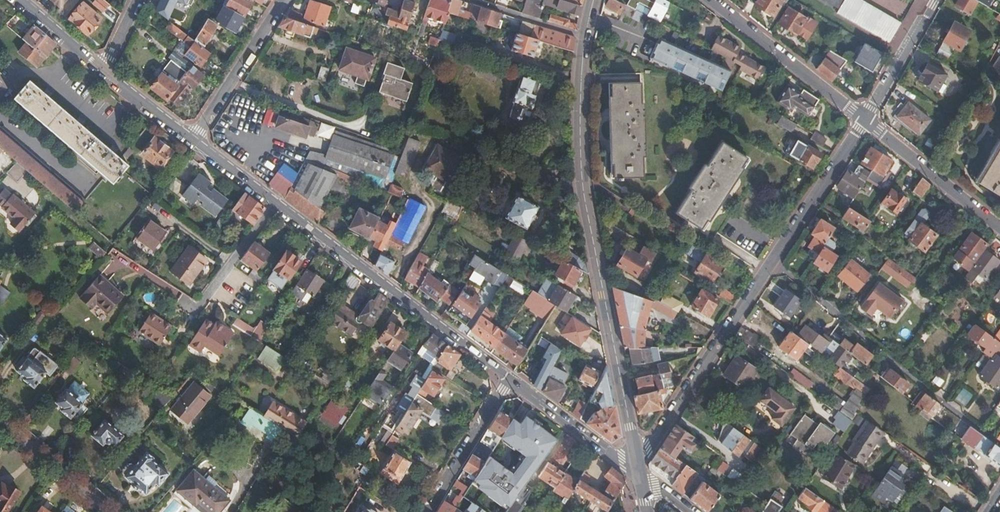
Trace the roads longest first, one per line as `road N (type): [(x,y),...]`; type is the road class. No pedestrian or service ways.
road 1 (tertiary): [(585,37),(583,197),(635,452)]
road 2 (tertiary): [(276,203),(510,377)]
road 3 (residential): [(999,445),(773,263)]
road 4 (residential): [(635,452),(660,436),(773,263)]
road 5 (residential): [(865,120),(711,0)]
road 6 (residential): [(999,227),(865,120)]
road 7 (residential): [(773,263),(865,120)]
road 8 (residential): [(283,0),(192,141)]
road 9 (tertiary): [(510,377),(638,472)]
road 10 (unclassified): [(425,511),(510,377)]
road 11 (residential): [(933,0),(865,120)]
road 12 (residential): [(100,511),(0,427)]
road 13 (residential): [(198,307),(276,203)]
road 14 (residential): [(467,0),(585,37)]

